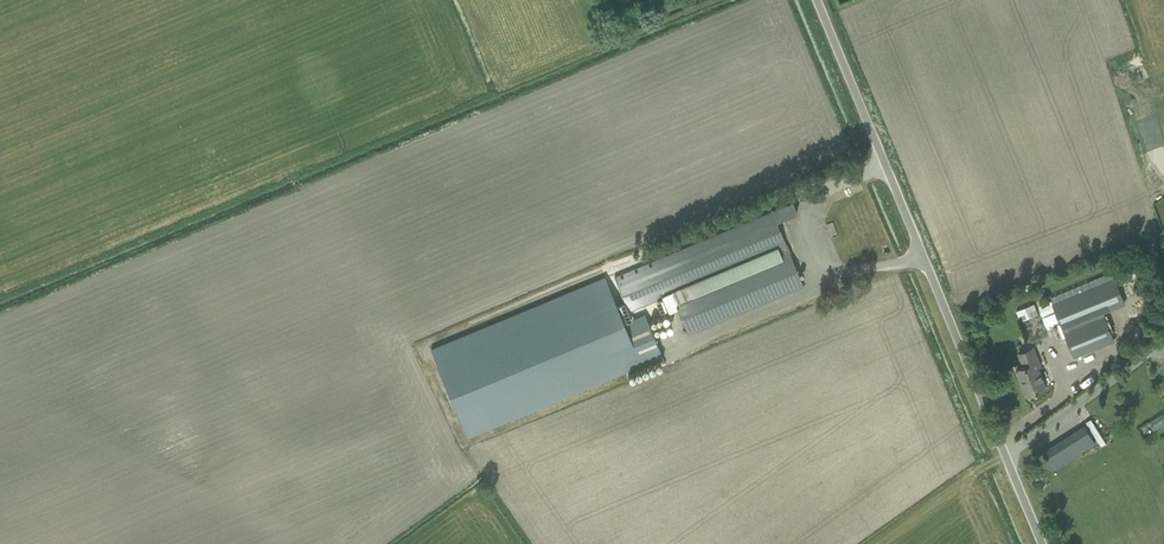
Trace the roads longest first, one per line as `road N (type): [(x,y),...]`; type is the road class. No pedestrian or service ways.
road 1 (unclassified): [(1004,456),(818,0)]
road 2 (unclassified): [(1004,456),(1163,339)]
road 3 (track): [(880,543),(1004,456)]

